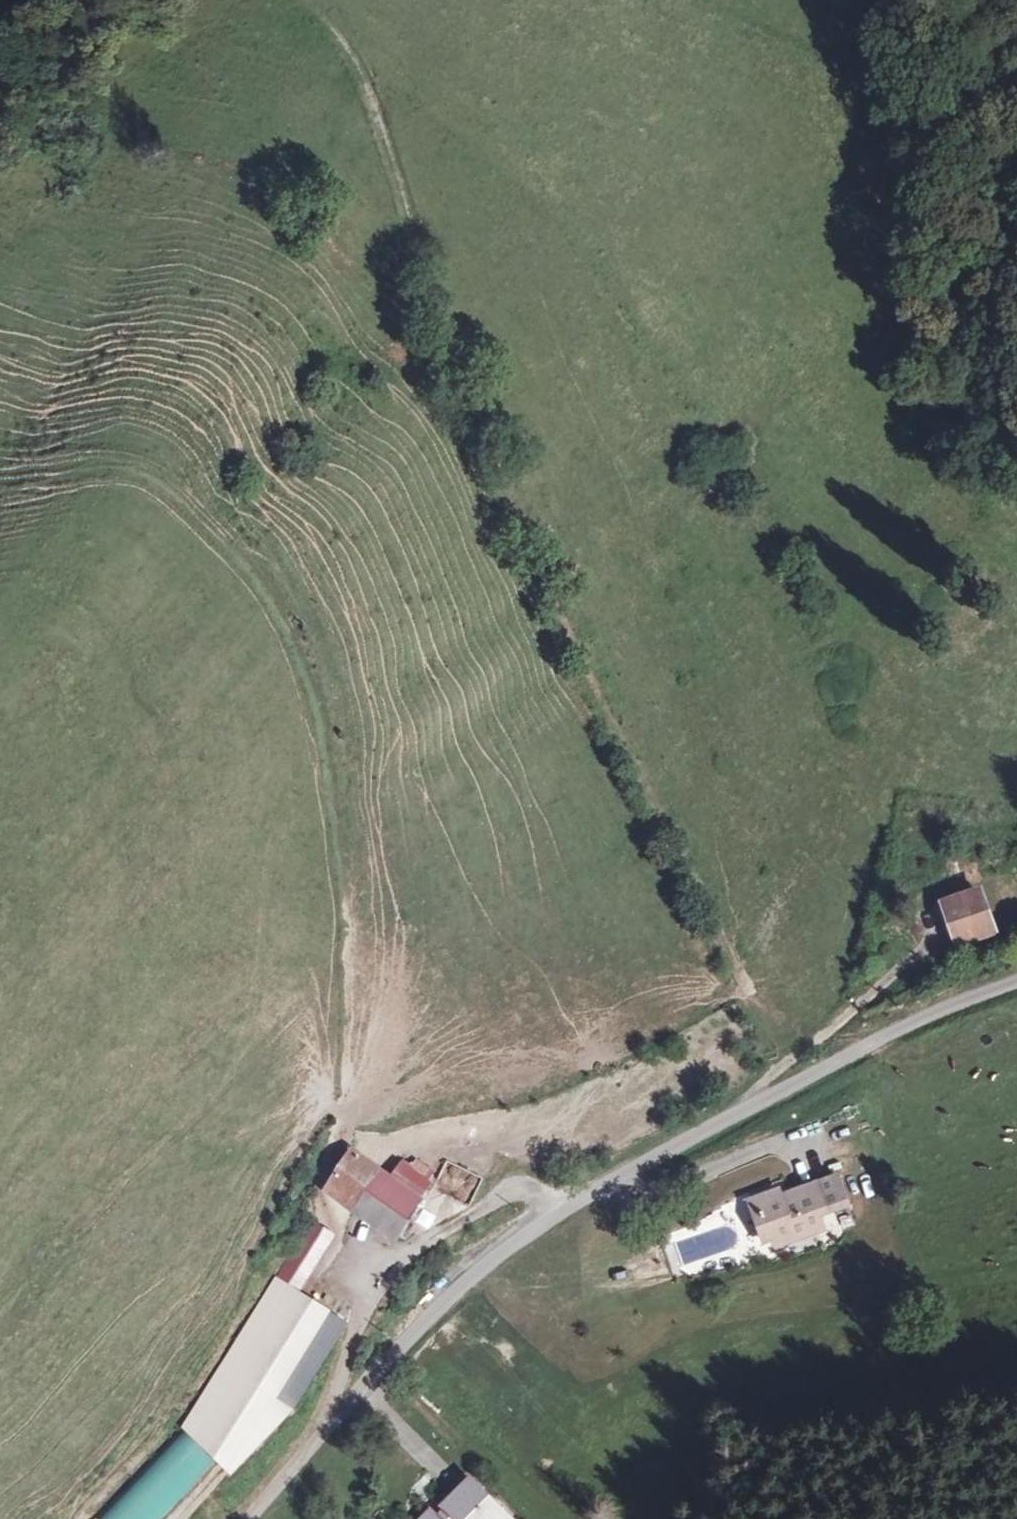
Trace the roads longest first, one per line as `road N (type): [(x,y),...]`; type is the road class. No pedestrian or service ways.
road 1 (unclassified): [(245,1518),(396,1346),(556,1211),(873,1043),(1016,982)]

